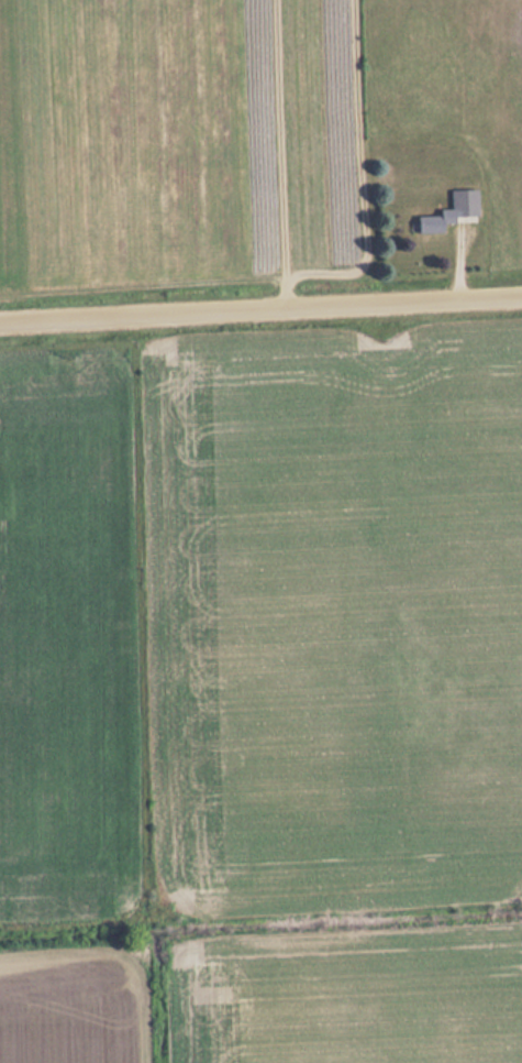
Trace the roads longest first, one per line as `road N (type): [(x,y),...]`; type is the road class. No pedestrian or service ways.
road 1 (residential): [(0,325),(521,296)]

